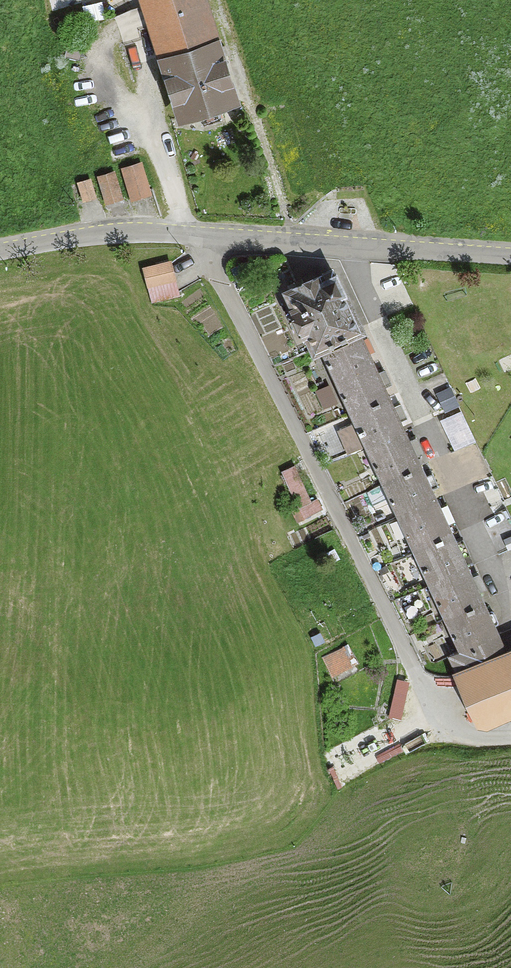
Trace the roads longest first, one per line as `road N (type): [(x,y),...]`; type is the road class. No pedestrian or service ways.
road 1 (unclassified): [(510,256),(146,233),(0,250)]

